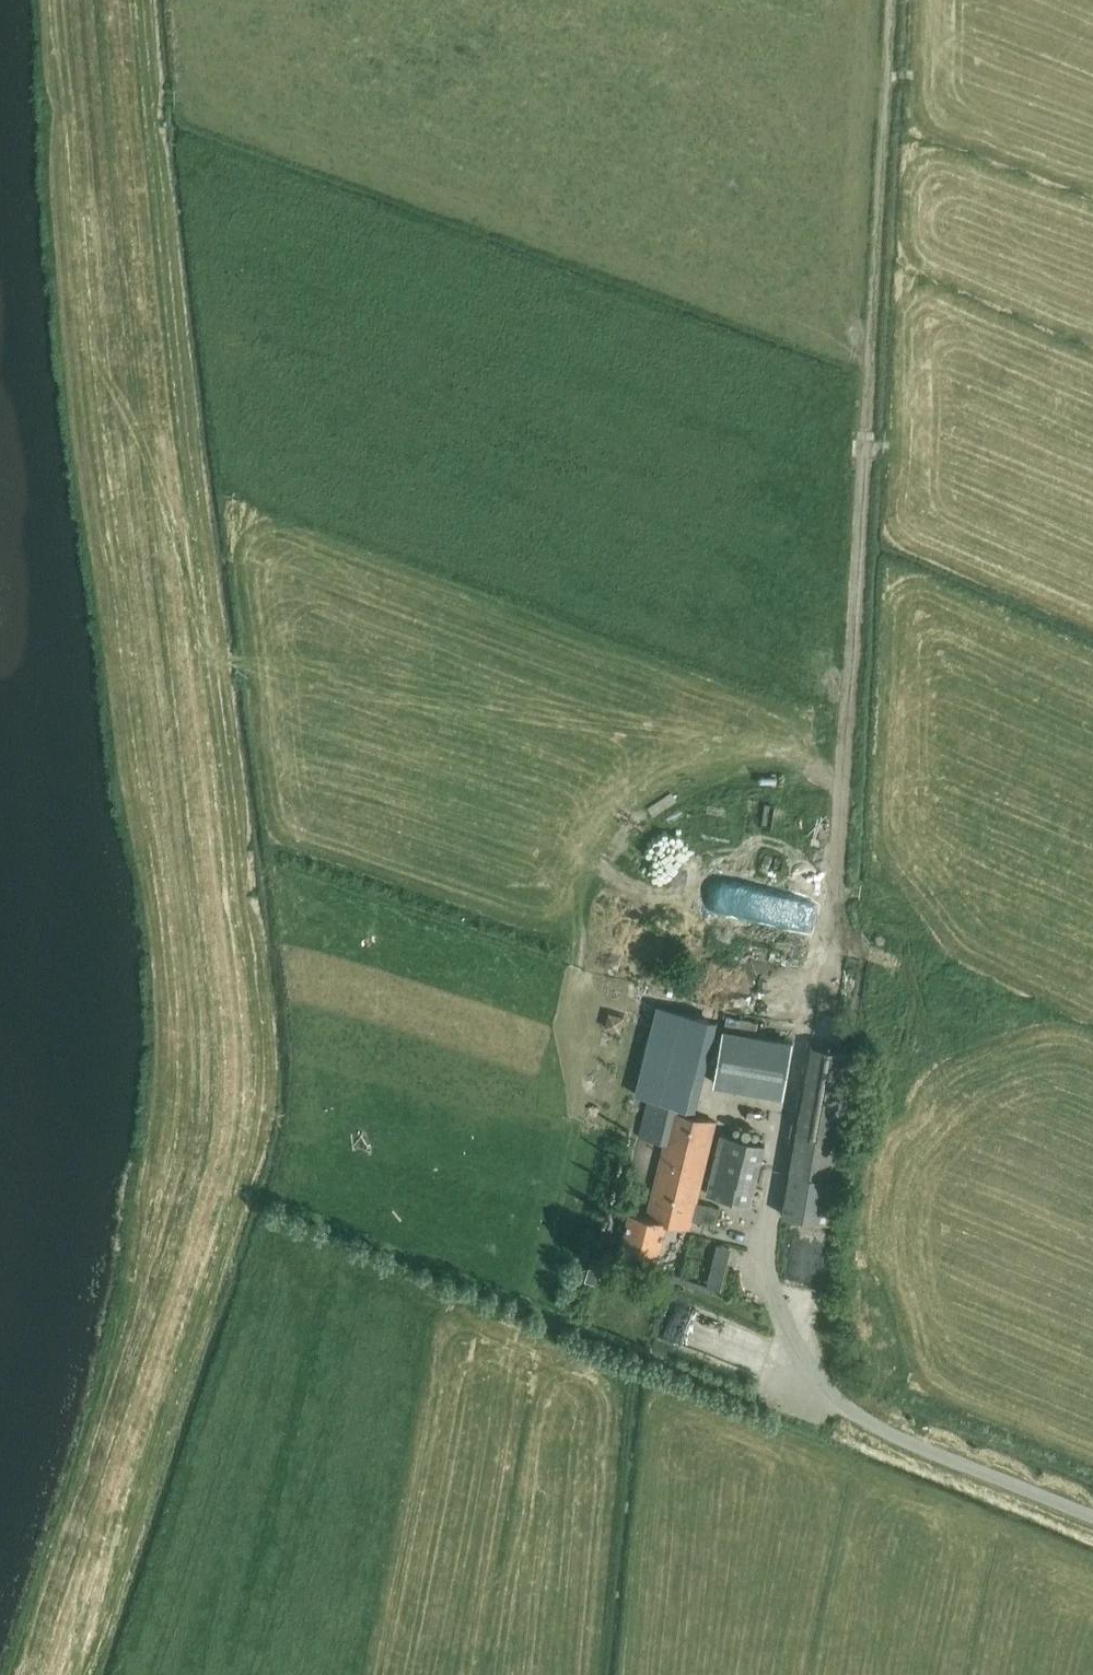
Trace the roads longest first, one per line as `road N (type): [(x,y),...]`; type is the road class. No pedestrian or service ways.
road 1 (unclassified): [(1092,1517),(811,1396)]

